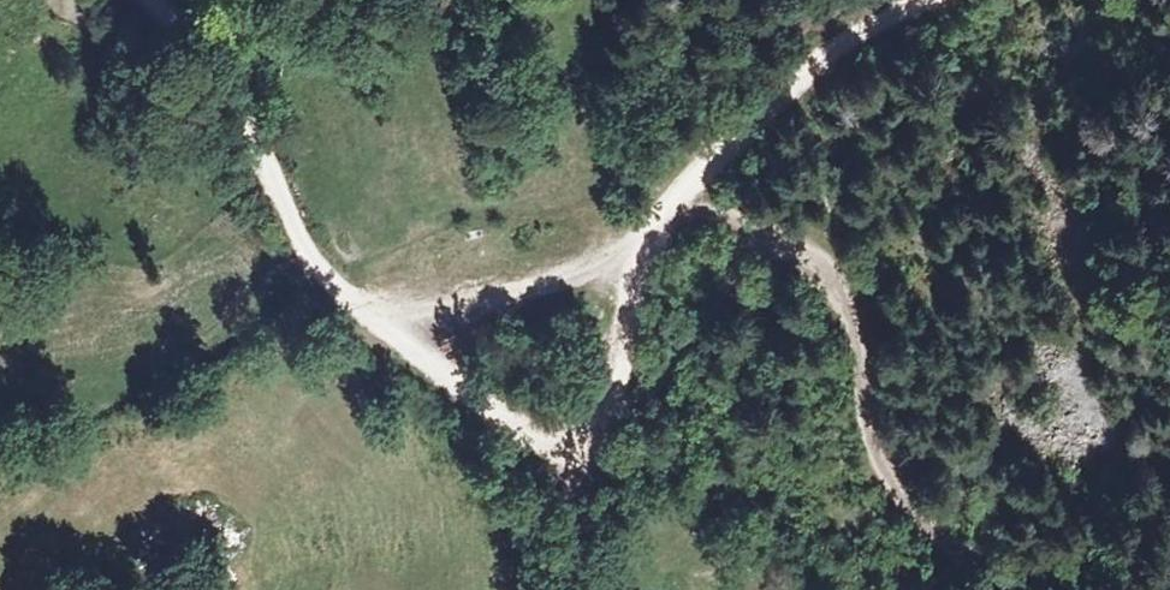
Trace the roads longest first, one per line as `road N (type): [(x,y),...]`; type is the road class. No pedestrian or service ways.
road 1 (track): [(154,0),(243,118),(317,267),(521,437),(564,445)]
road 2 (track): [(564,445),(597,433),(613,404),(638,256),(660,219),(824,49),(902,0)]
road 3 (track): [(684,191),(800,239),(856,279),(879,433),(907,497),(1017,589)]
road 4 (track): [(638,256),(476,305),(360,309)]

